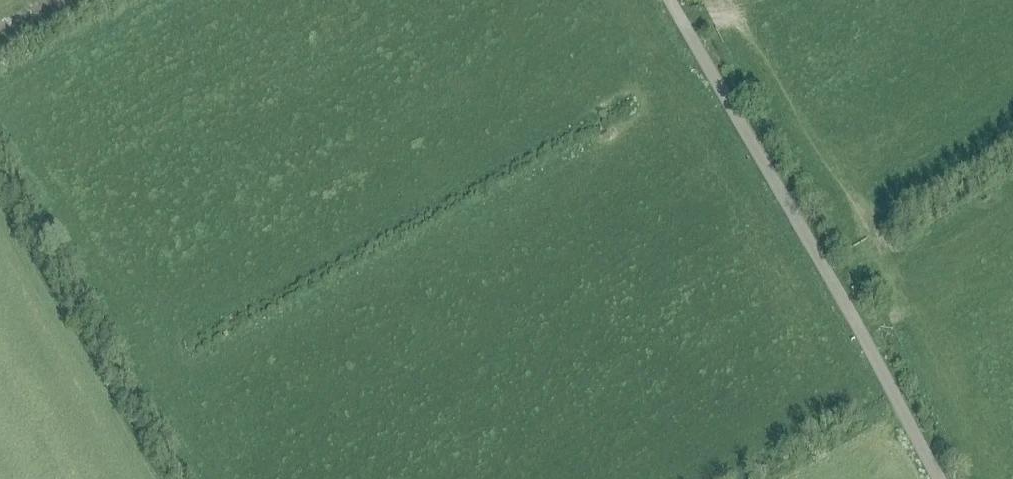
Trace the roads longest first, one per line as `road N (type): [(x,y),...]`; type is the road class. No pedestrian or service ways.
road 1 (unclassified): [(938,478),(669,0)]

